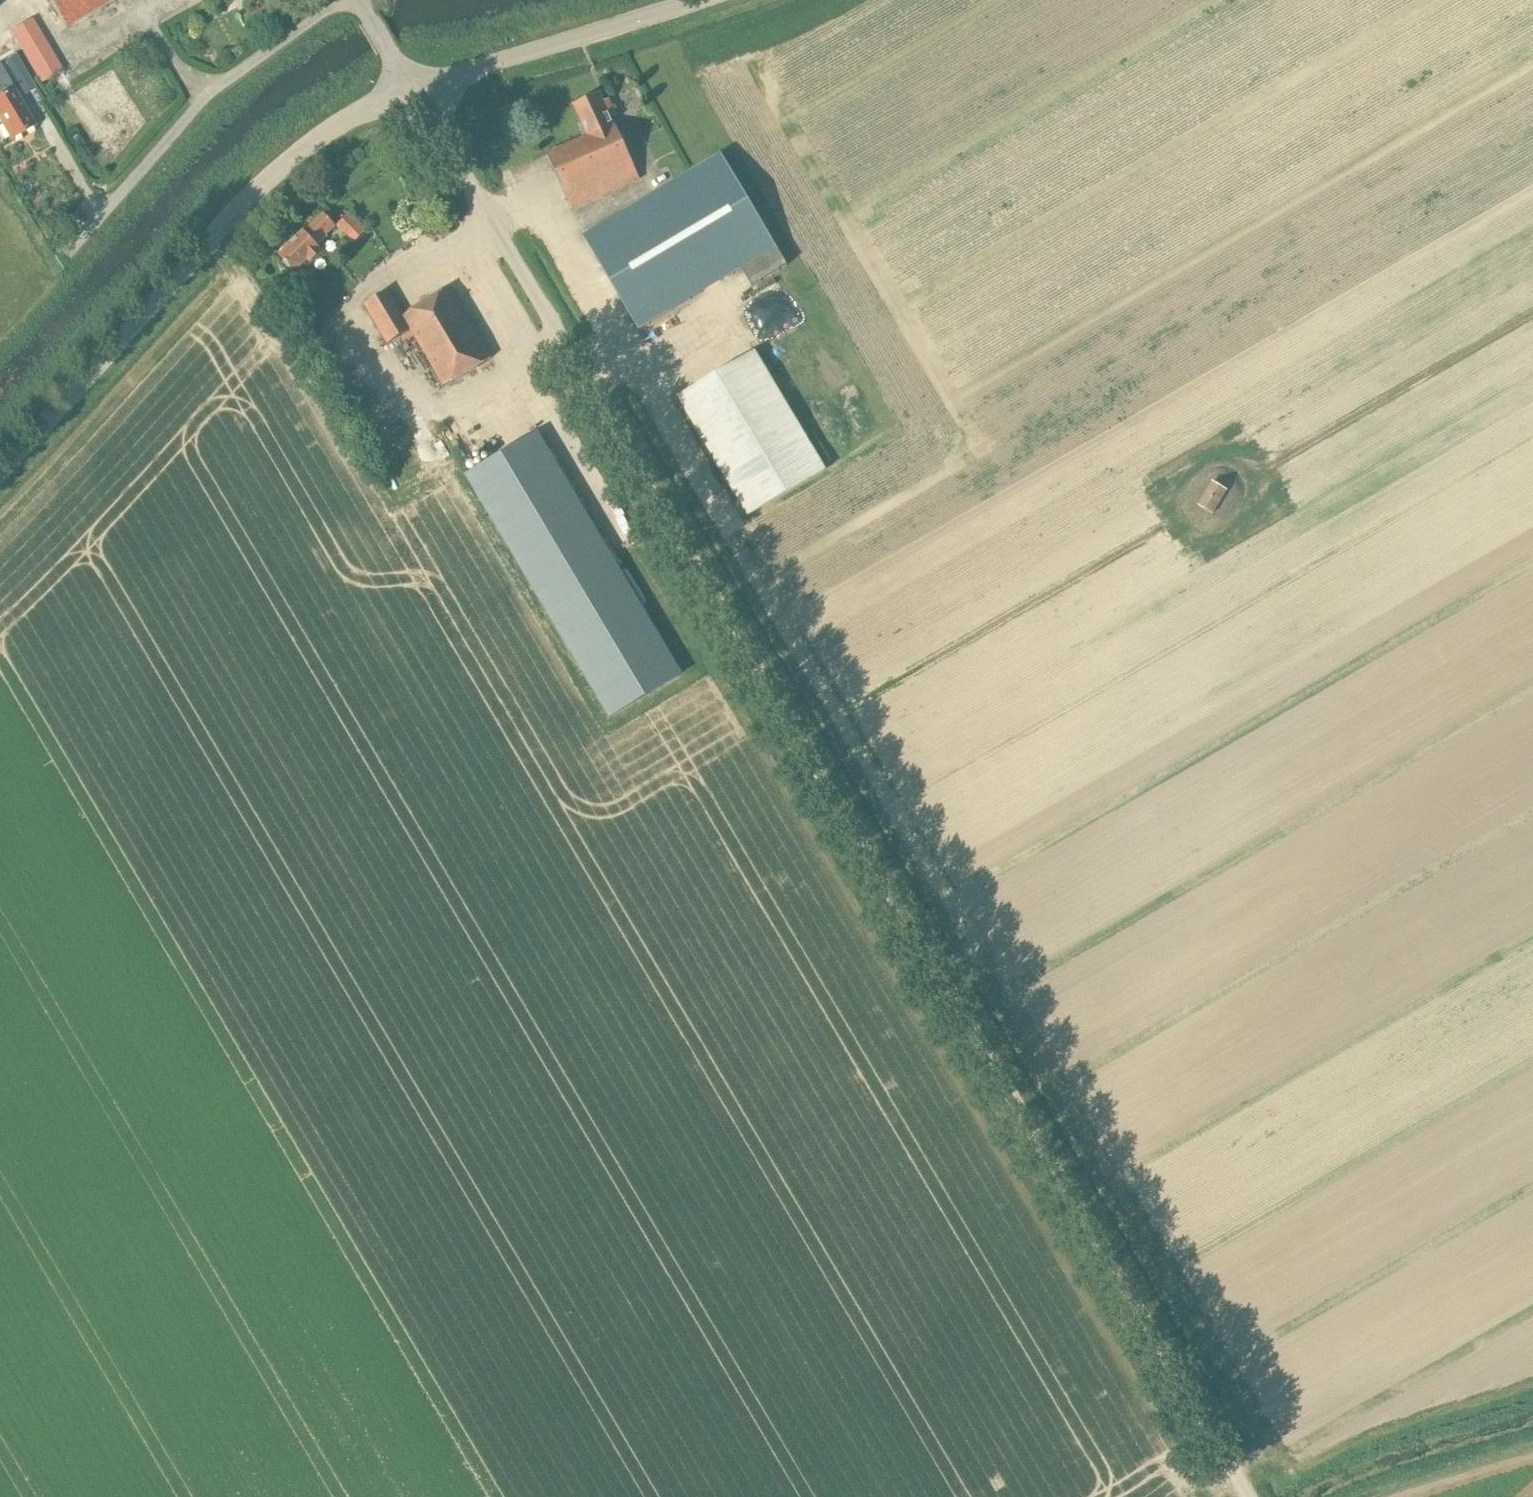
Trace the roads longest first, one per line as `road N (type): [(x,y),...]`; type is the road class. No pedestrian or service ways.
road 1 (unclassified): [(1244,1496),(415,91)]
road 2 (unclassified): [(0,467),(286,162),(354,115),(415,91)]
road 3 (unclassified): [(415,91),(701,0)]

